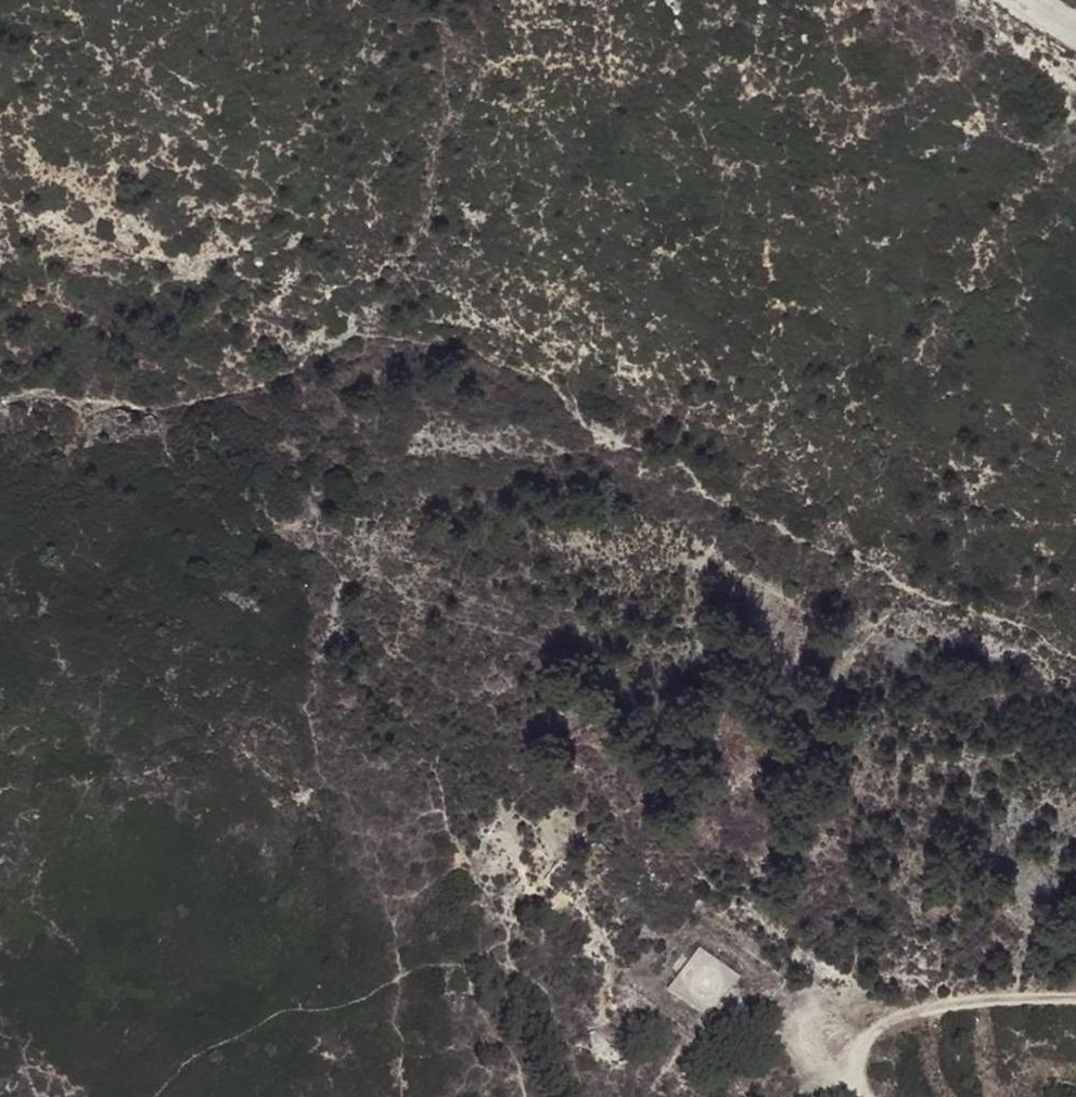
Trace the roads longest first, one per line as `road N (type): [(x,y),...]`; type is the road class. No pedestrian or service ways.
road 1 (track): [(1075,979),(946,991),(856,1018),(857,1048),(875,1096)]

